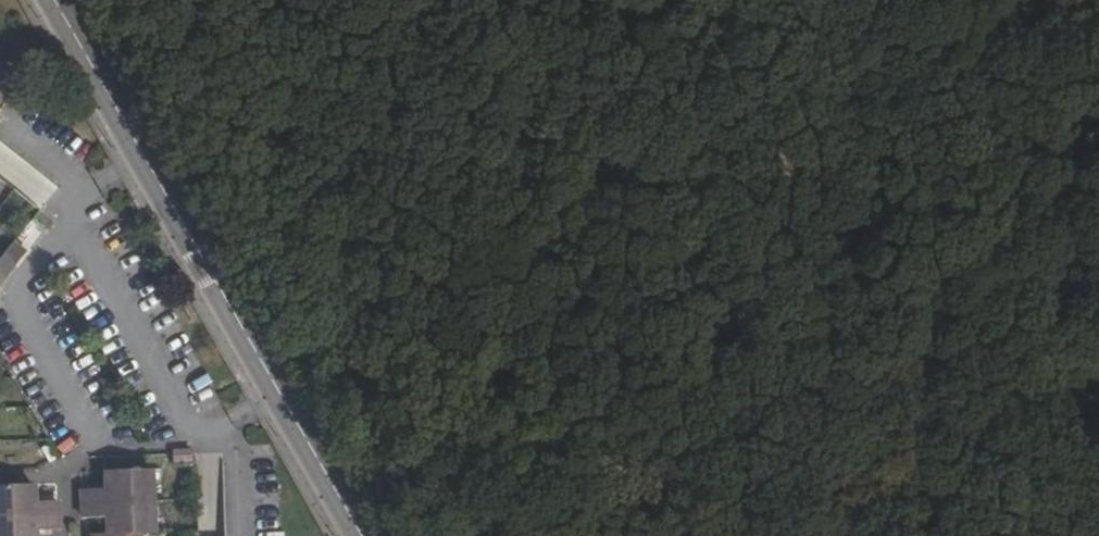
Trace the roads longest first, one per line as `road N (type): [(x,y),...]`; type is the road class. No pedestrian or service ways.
road 1 (tertiary): [(46,0),(363,535)]

